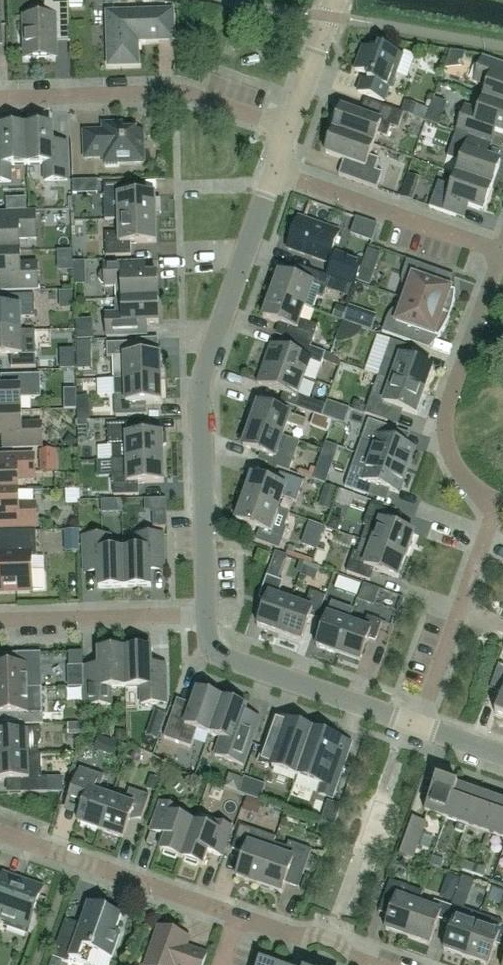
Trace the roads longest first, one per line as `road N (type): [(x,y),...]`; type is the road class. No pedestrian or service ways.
road 1 (residential): [(206,614),(197,390),(273,171)]
road 2 (residential): [(374,964),(328,939),(282,931),(0,833)]
road 3 (residential): [(0,97),(183,92),(287,130)]
road 4 (residential): [(497,499),(457,468),(444,422),(499,253)]
road 5 (residential): [(418,724),(209,652),(206,614)]
road 6 (residential): [(499,253),(273,171)]
road 7 (residential): [(418,724),(497,499)]
road 8 (residential): [(0,622),(206,614)]
road 9 (residential): [(287,130),(332,0)]

